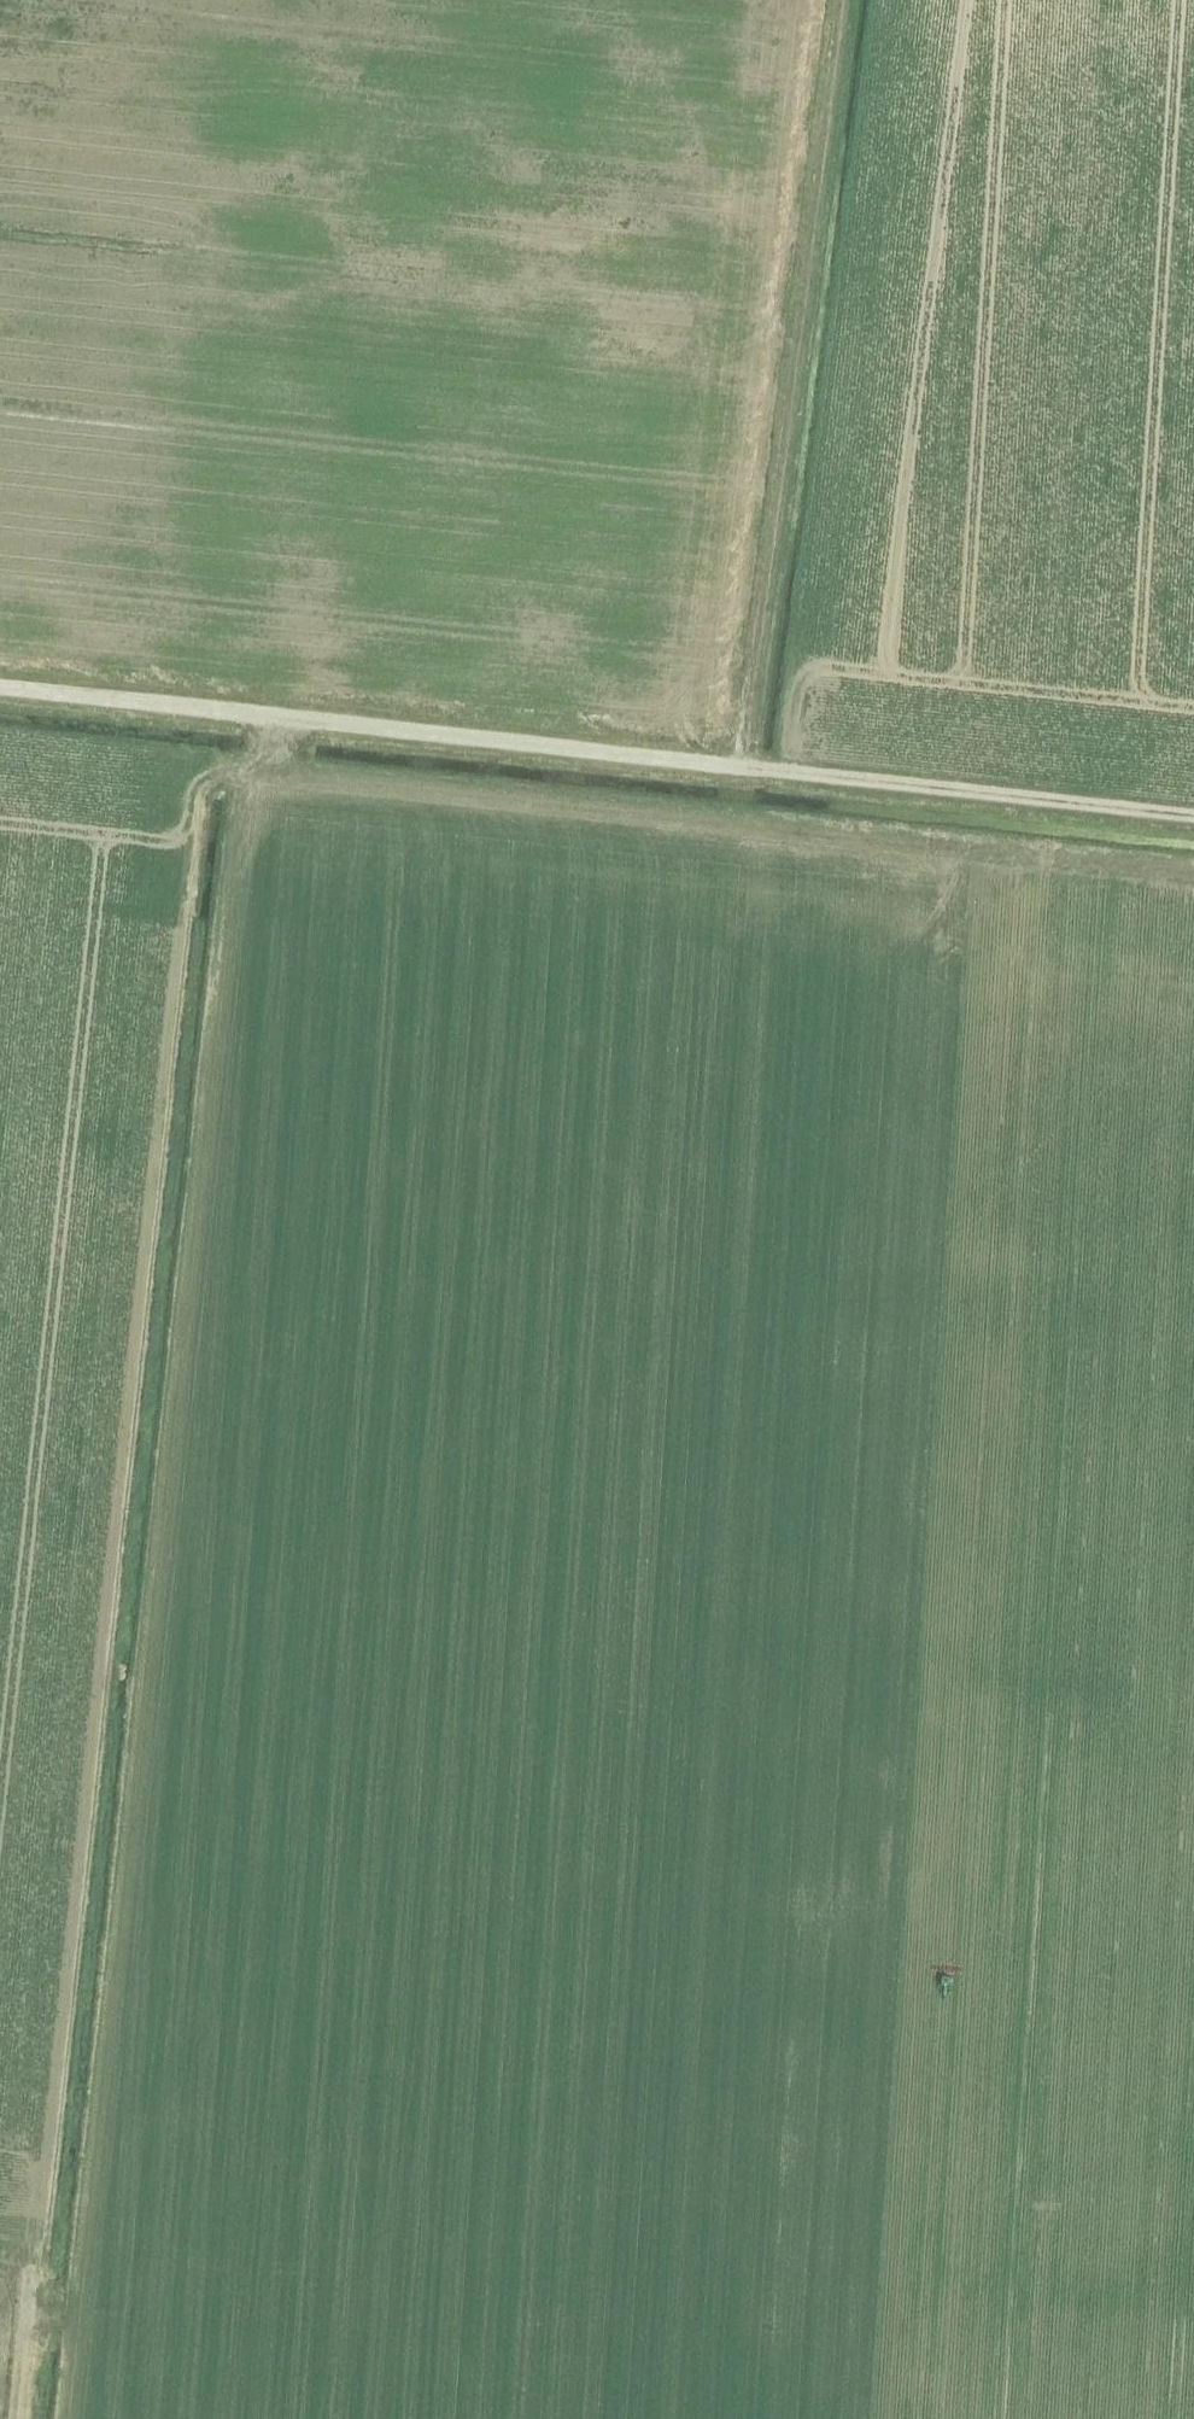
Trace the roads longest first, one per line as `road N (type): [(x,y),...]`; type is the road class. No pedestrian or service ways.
road 1 (track): [(1193,817),(0,691)]
road 2 (track): [(15,2418),(28,2244)]

